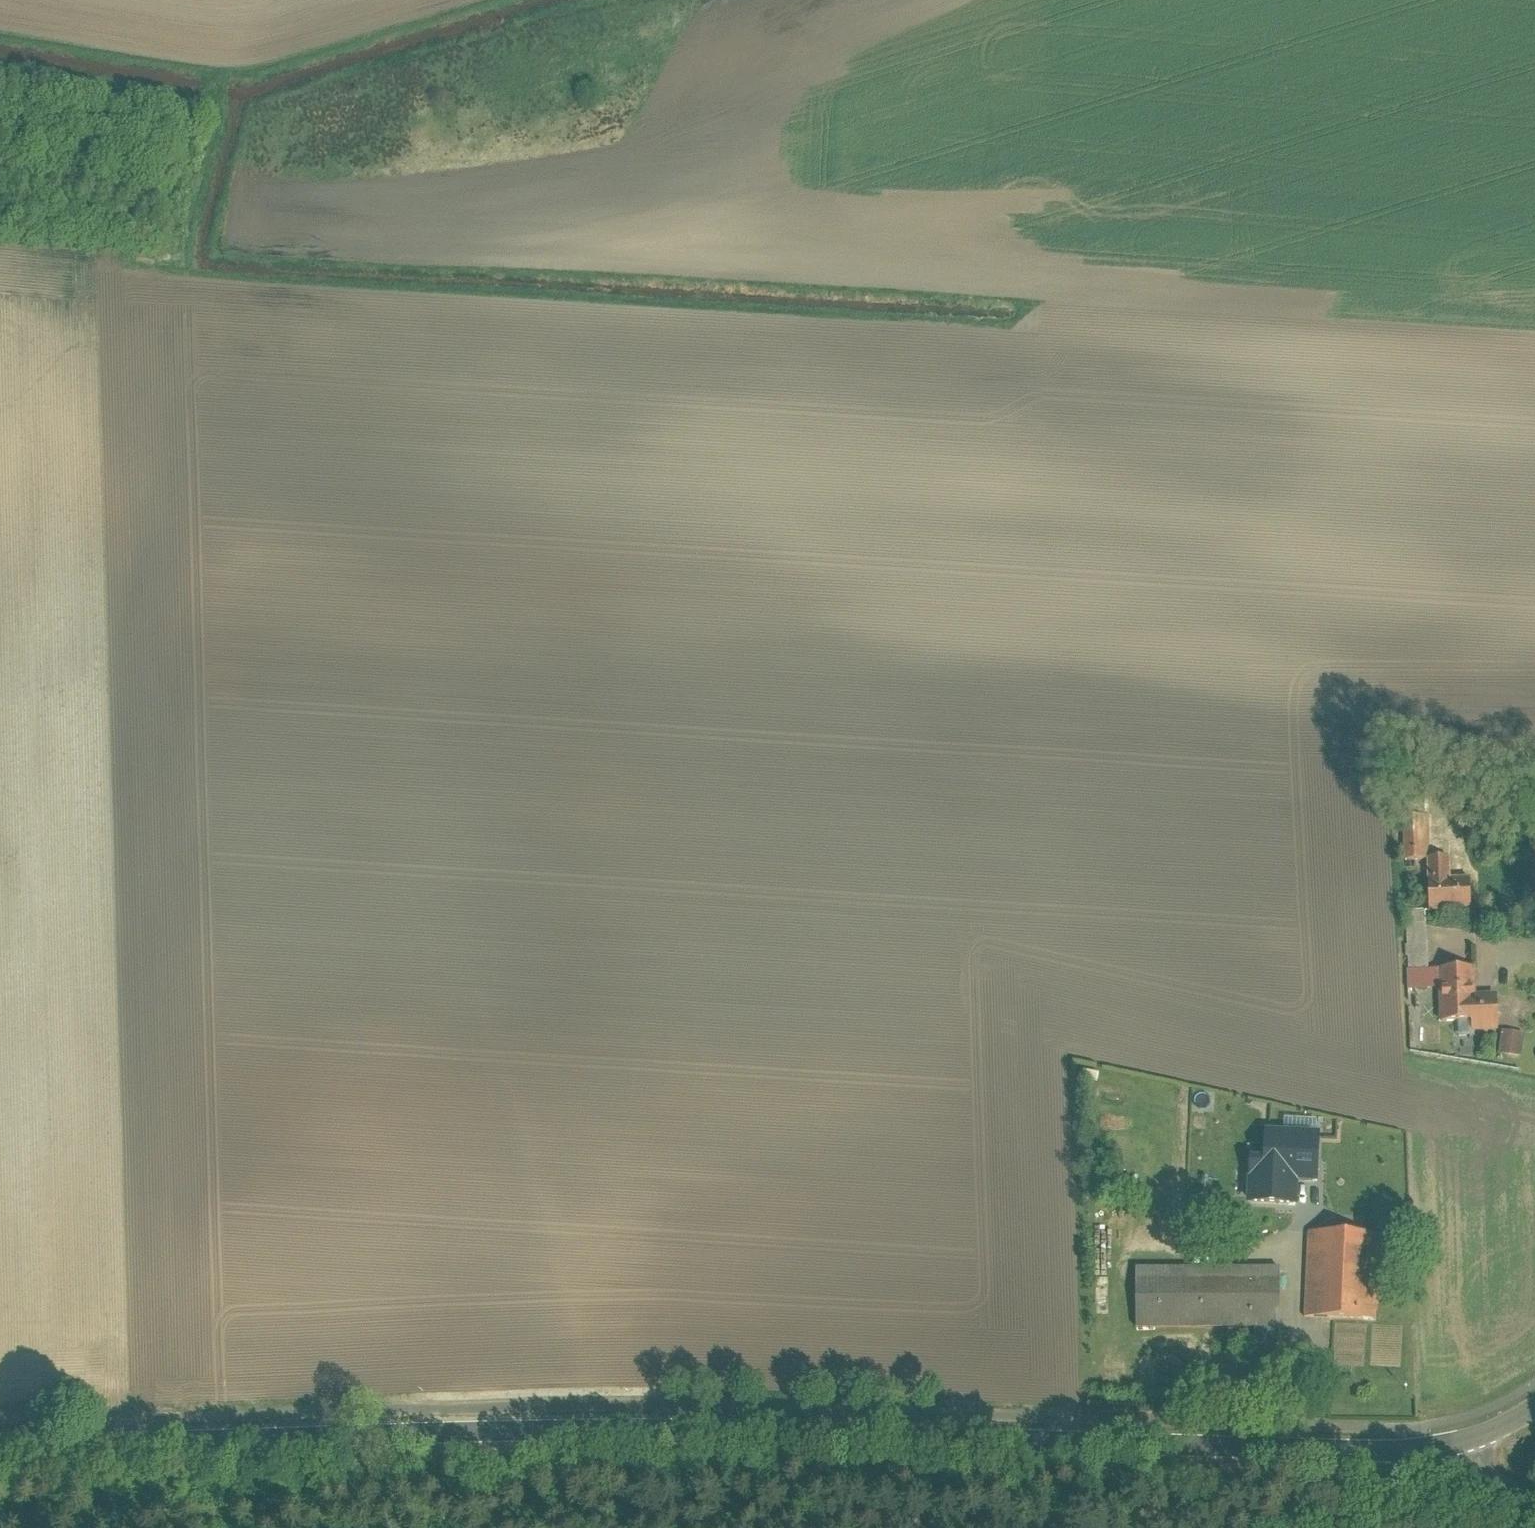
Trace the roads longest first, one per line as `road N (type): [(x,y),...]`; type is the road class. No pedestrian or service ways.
road 1 (tertiary): [(0,1446),(866,1418),(1461,1436)]

